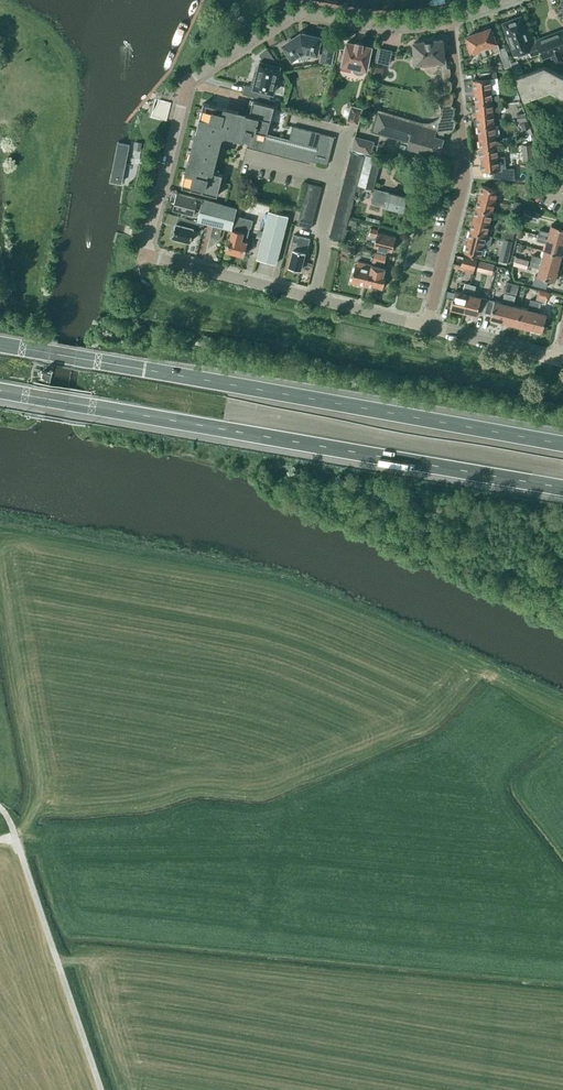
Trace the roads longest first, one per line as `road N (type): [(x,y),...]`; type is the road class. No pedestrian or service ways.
road 1 (residential): [(425,327),(144,254),(187,83),(295,15),(392,29),(450,20)]
road 2 (motorway): [(0,391),(562,491)]
road 3 (motorway): [(562,445),(0,345)]
road 4 (residential): [(425,327),(461,191),(450,20)]
road 5 (track): [(0,809),(101,1089)]
road 6 (residential): [(559,360),(425,327)]

